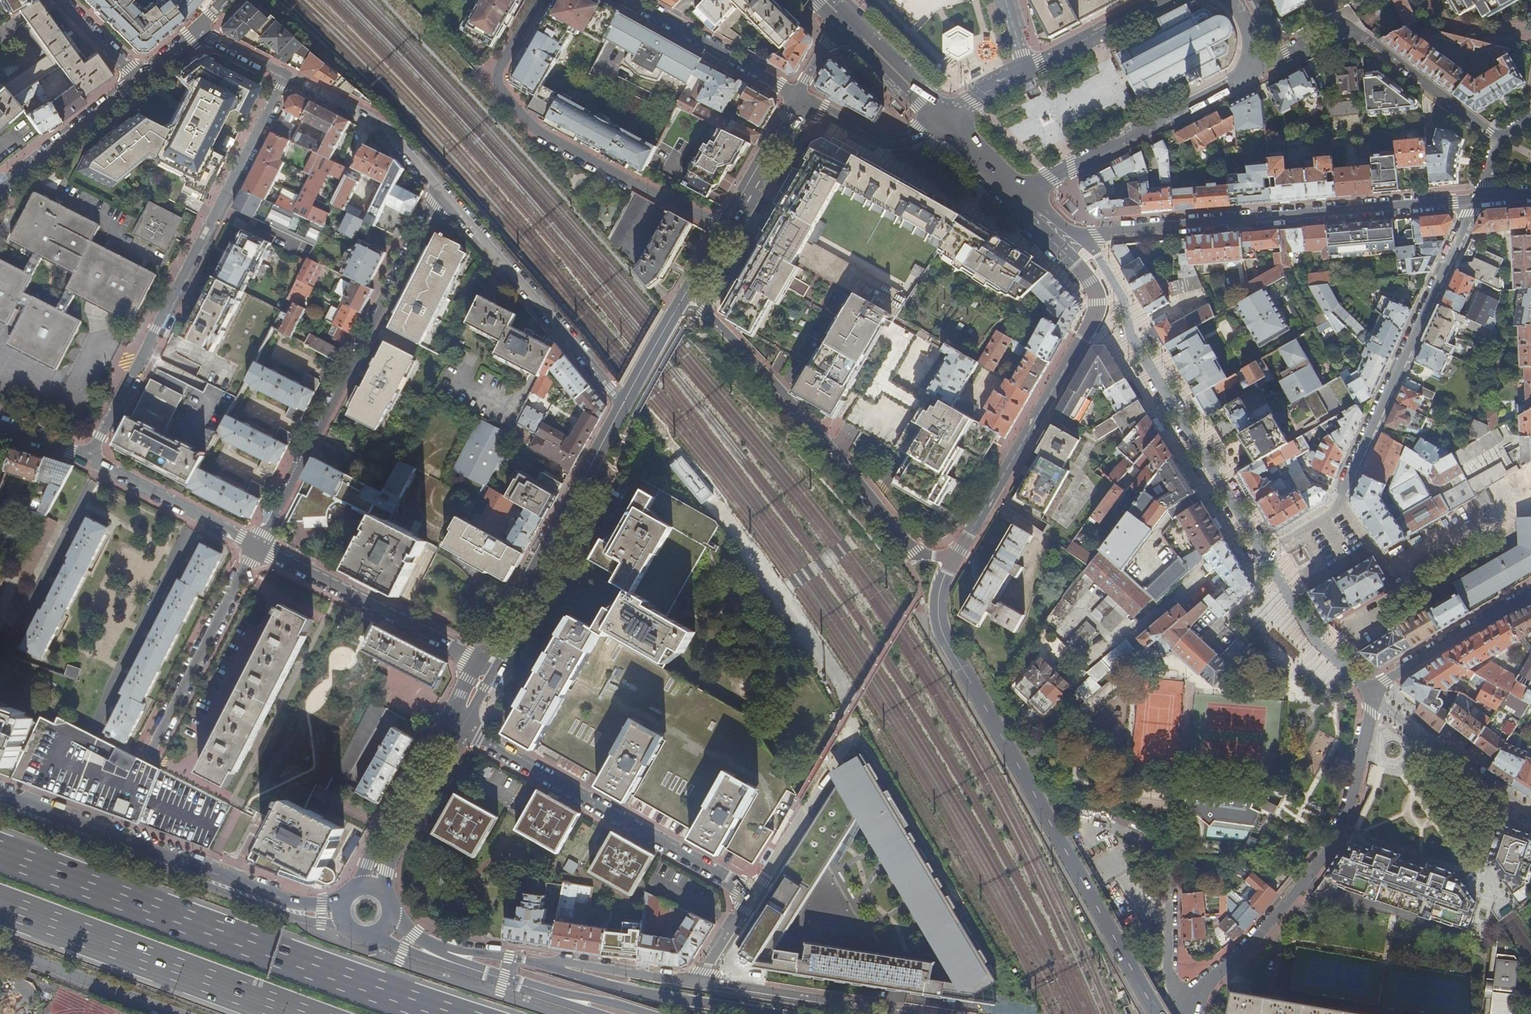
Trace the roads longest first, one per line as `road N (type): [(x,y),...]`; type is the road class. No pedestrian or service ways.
road 1 (track): [(997,939),(849,689),(716,502)]
road 2 (primary): [(960,555),(944,588),(946,631),(1162,1013)]
road 3 (motorway): [(446,1013),(0,853)]
road 4 (residential): [(1479,198),(1340,500),(1262,556)]
road 5 (residential): [(91,458),(285,78)]
road 6 (primary): [(1024,202),(1092,280),(1099,309),(960,555)]
road 7 (residential): [(1082,235),(1479,198)]
road 8 (residential): [(445,195),(258,545)]
road 9 (residential): [(960,555),(915,552),(785,396),(684,296)]
road 10 (residential): [(1374,696),(1349,813),(1333,844),(1190,1006)]
road 11 (residential): [(1082,235),(1262,556)]
road 12 (secondary): [(0,808),(277,911),(346,924)]
road 13 (residential): [(539,0),(498,75),(524,118),(723,227)]
road 14 (secondary): [(343,904),(291,902),(0,795)]
road 15 (residential): [(457,725),(754,892)]
road 16 (motorway): [(0,904),(299,1013)]
road 17 (tertiary): [(488,667),(626,404)]
road 18 (residential): [(1500,138),(1346,29),(1251,73)]
road 19 (residential): [(626,404),(445,195)]
road 20 (residential): [(1014,193),(1251,73)]
road 21 (residential): [(258,545),(488,667)]
road 22 (secondary): [(372,935),(404,955),(595,1013)]
road 23 (motorway): [(767,1013),(643,993),(541,964)]
road 24 (secondary): [(649,1013),(511,979),(436,948)]
road 25 (residential): [(919,1013),(698,983)]
road 26 (residential): [(445,195),(378,128),(285,78)]
road 27 (residential): [(1,947),(186,1013)]
road 28 (residential): [(1530,812),(1374,696)]
road 29 (residential): [(797,97),(630,0)]
road 30 (residential): [(91,458),(258,545)]
road 31 (residential): [(1374,696),(1530,594)]
road 32 (tertiary): [(373,886),(457,725)]
road 33 (residential): [(1262,556),(1312,638),(1374,696)]
road 34 (residential): [(136,77),(0,189)]
road 35 (residential): [(1148,849),(1168,882),(1169,977),(1190,1006)]
road 36 (tertiary): [(942,119),(884,141),(797,97)]
road 37 (secondary): [(1168,0),(1028,68)]
road 38 (tertiary): [(797,97),(723,227)]
road 39 (primary): [(843,20),(942,119)]
road 40 (residential): [(698,983),(576,965)]
road 41 (tertiary): [(684,296),(626,404)]

